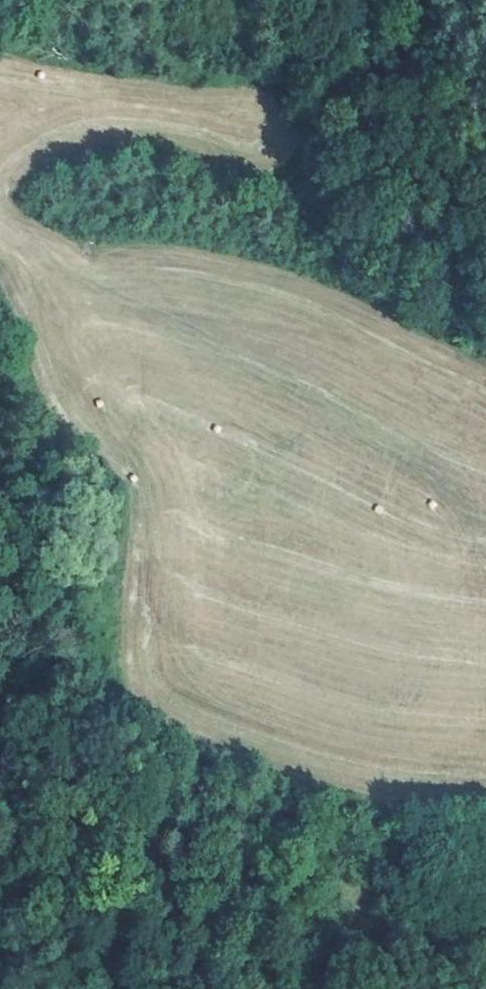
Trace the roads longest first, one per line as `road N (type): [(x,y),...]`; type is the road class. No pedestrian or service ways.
road 1 (track): [(485,576),(361,383),(261,314),(43,257),(0,215)]

